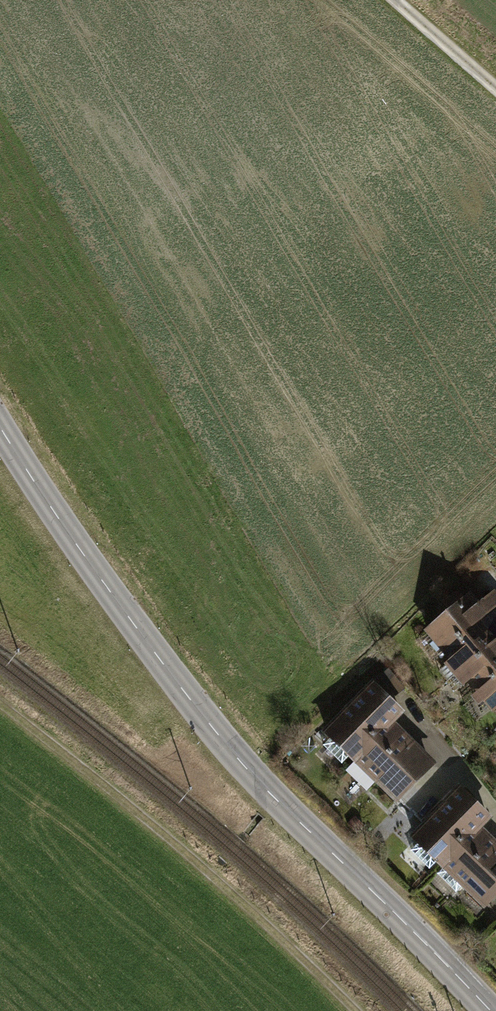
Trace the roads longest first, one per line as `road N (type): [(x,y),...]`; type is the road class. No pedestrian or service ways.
road 1 (tertiary): [(487,1010),(276,801),(210,722),(115,601),(0,424)]
road 2 (track): [(357,1010),(122,800),(0,704)]
road 3 (track): [(395,0),(495,87)]

